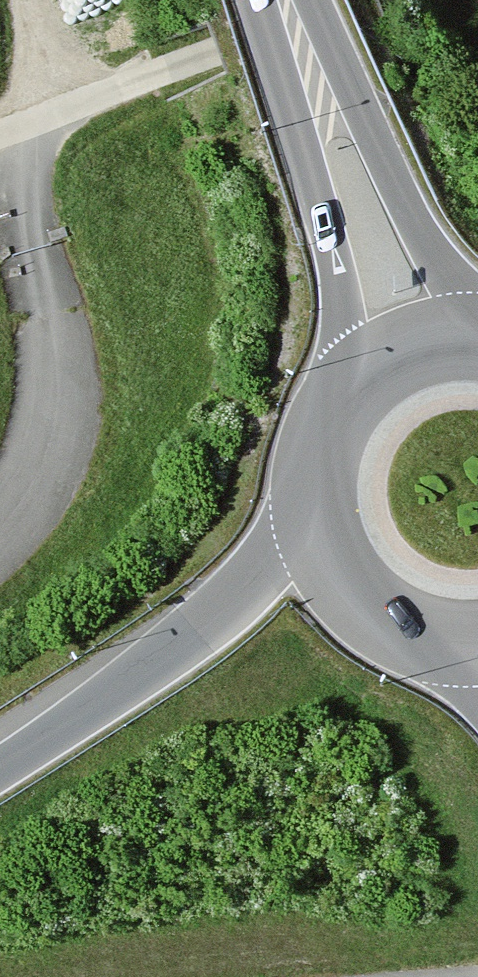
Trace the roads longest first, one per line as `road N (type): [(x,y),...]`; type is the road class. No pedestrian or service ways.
road 1 (secondary): [(267,0),(332,240),(342,394)]
road 2 (motorway): [(311,518),(242,591),(141,672),(0,769)]
road 3 (secondary): [(477,314),(409,211),(304,0)]
road 4 (track): [(214,52),(0,134)]
road 5 (secondary): [(311,518),(327,563),(355,602),(393,630),(439,646)]
road 6 (secondary): [(477,335),(409,344),(342,394)]
road 7 (track): [(214,52),(349,0)]
road 8 (secondary): [(342,394),(320,432),(310,474),(311,518)]

